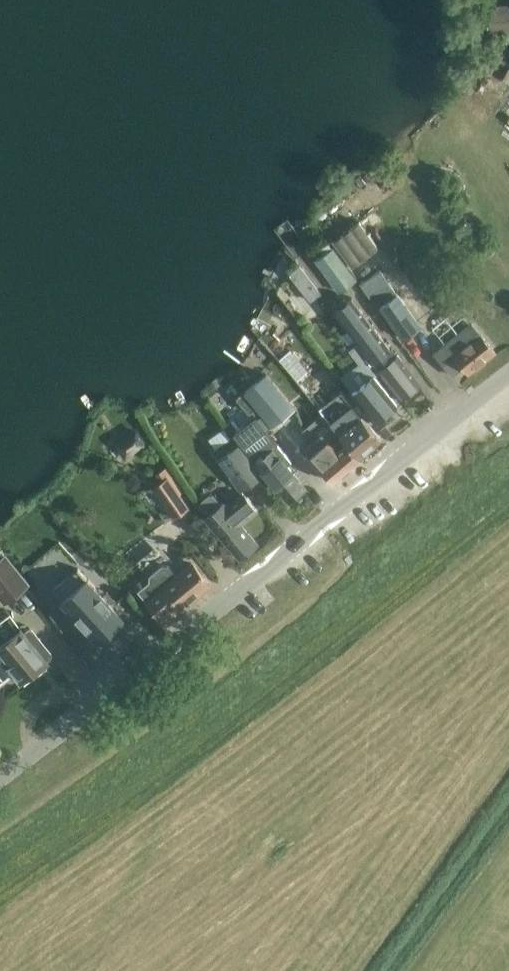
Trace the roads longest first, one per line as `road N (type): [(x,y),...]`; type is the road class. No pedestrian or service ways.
road 1 (unclassified): [(508,376),(0,778)]

